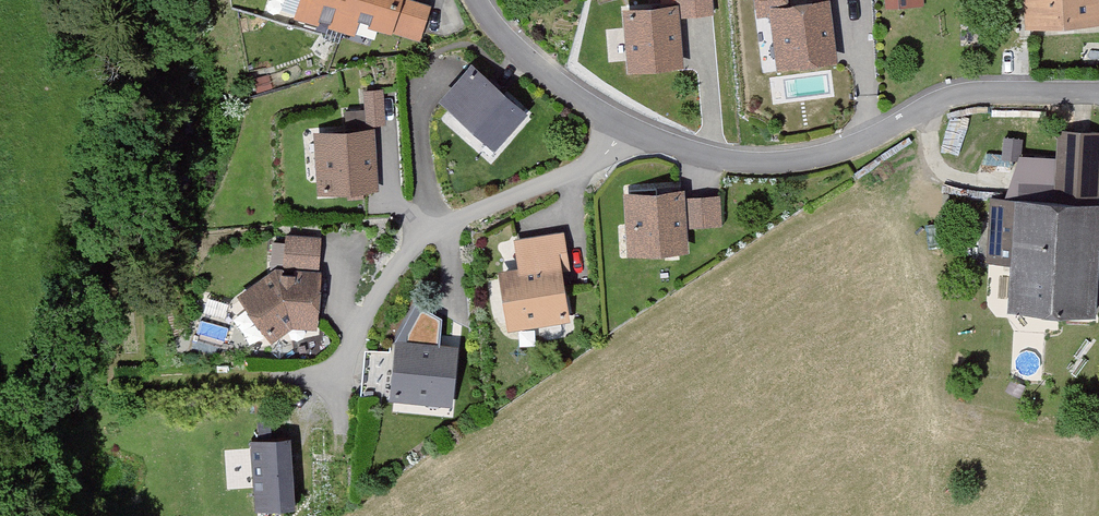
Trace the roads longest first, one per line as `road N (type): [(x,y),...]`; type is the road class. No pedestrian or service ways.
road 1 (residential): [(1098,97),(981,96),(937,106),(819,158),(778,165),(711,159),(628,134),(561,93),(491,38),(472,0)]

